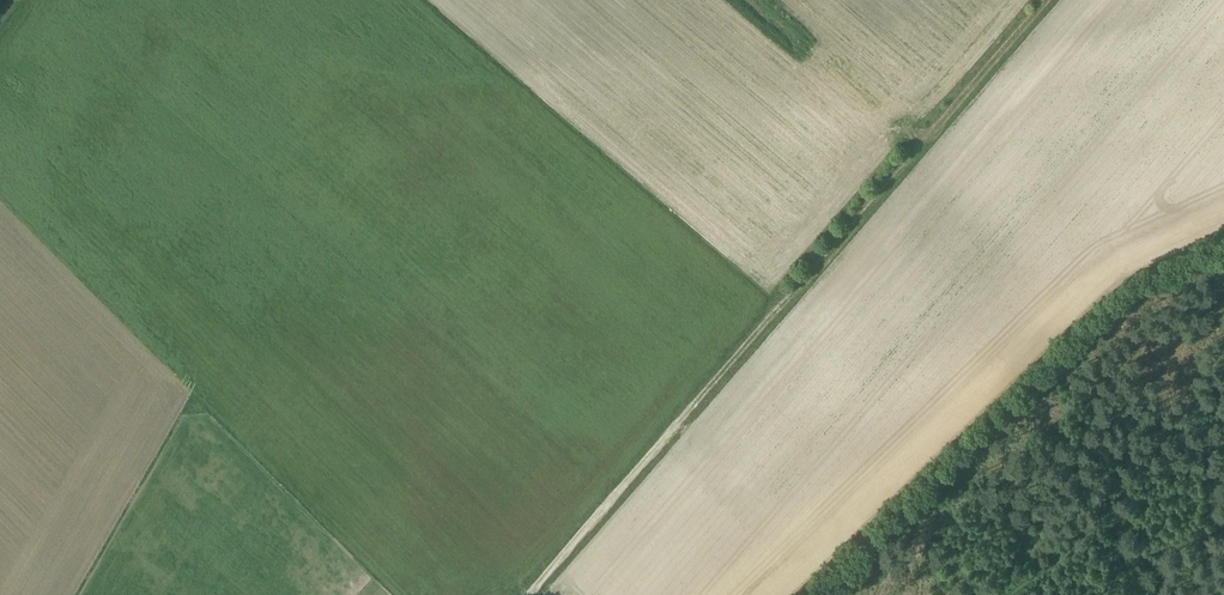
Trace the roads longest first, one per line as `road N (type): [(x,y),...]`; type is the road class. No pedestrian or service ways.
road 1 (track): [(1035,0),(530,594)]

